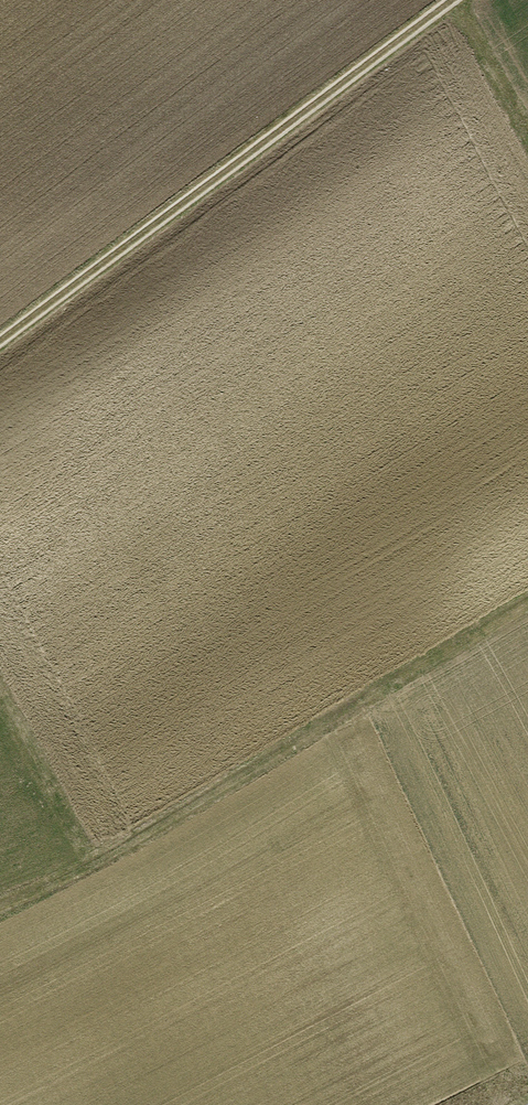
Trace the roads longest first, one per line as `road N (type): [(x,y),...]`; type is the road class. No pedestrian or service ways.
road 1 (track): [(527,603),(92,866),(0,898)]
road 2 (track): [(0,344),(456,0)]
road 3 (track): [(92,866),(0,690)]
road 4 (track): [(527,143),(452,4)]

